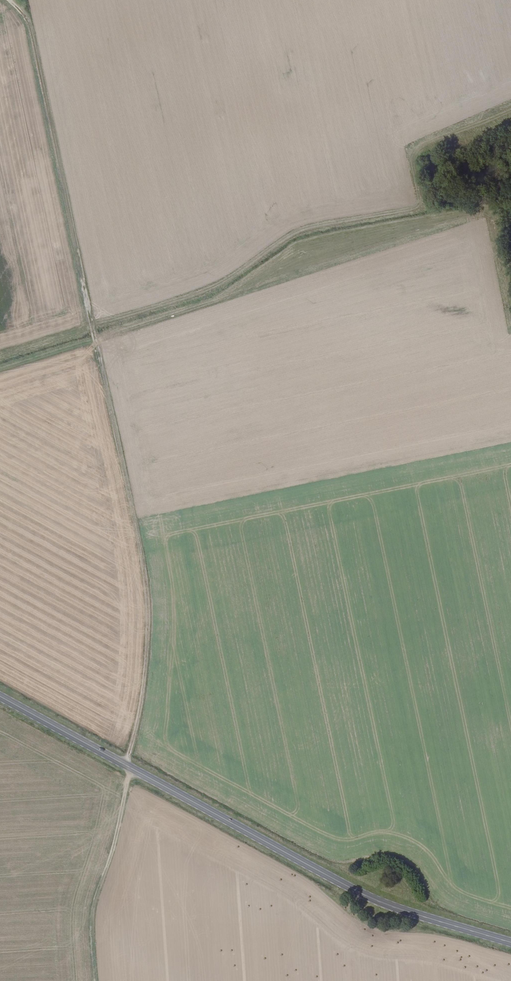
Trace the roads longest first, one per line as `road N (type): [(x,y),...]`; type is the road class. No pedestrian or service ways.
road 1 (track): [(97,980),(93,910),(131,768),(147,650),(145,575),(34,40),(11,0)]
road 2 (primary): [(510,942),(359,892),(0,697)]

